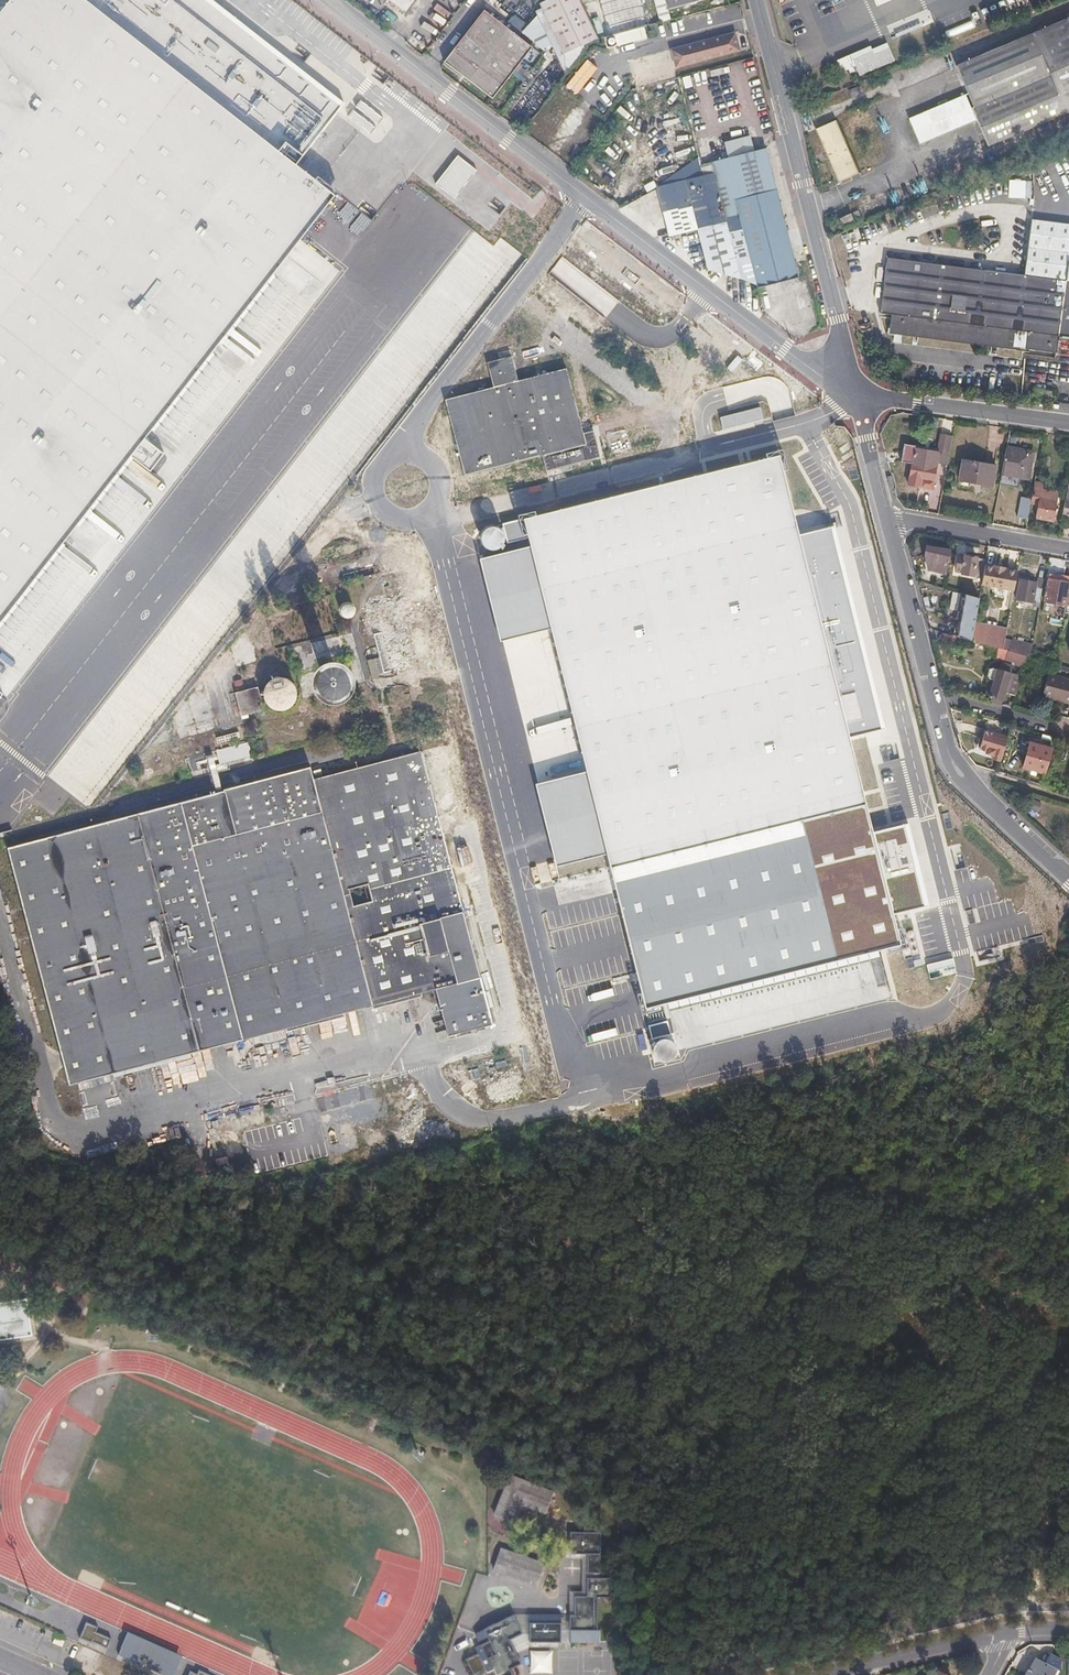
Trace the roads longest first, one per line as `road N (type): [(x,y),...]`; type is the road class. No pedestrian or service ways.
road 1 (tertiary): [(855,391),(785,349),(332,0)]
road 2 (residential): [(888,527),(945,748),(961,775),(1068,878)]
road 3 (tertiary): [(757,0),(855,391)]
road 4 (tertiary): [(1068,422),(855,391)]
road 5 (residential): [(828,1674),(1014,1632)]
road 6 (residential): [(1068,550),(909,521),(888,527)]
road 7 (residential): [(855,391),(888,527)]

